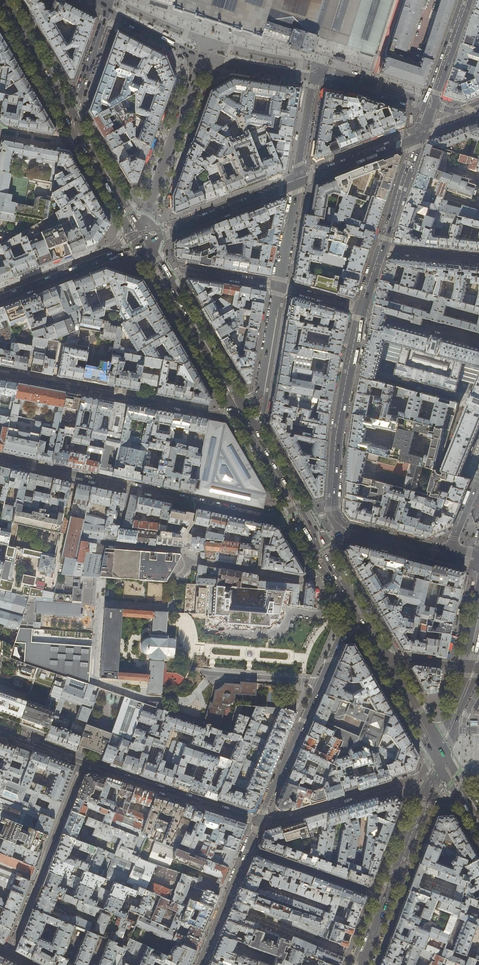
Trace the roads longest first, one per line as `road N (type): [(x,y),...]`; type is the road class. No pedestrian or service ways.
road 1 (residential): [(295,521),(0,460)]
road 2 (residential): [(258,821),(0,731)]
road 3 (residential): [(346,529),(331,508),(361,310)]
road 4 (residential): [(239,408),(225,415),(31,379)]
road 5 (secondary): [(143,243),(298,184)]
road 6 (secondary): [(0,298),(143,243)]
road 7 (residential): [(319,682),(258,821)]
road 8 (primary): [(239,408),(164,280)]
road 9 (residential): [(387,897),(247,848)]
road 10 (residential): [(401,783),(258,821)]
road 11 (residential): [(419,138),(467,0)]
road 12 (primary): [(143,243),(70,118)]
road 13 (primary): [(70,118),(3,0)]
road 14 (residential): [(278,286),(260,392),(239,408)]
road 15 (secondary): [(298,184),(419,138)]
road 16 (residential): [(197,964),(247,848)]
road 17 (primary): [(295,521),(357,626)]

